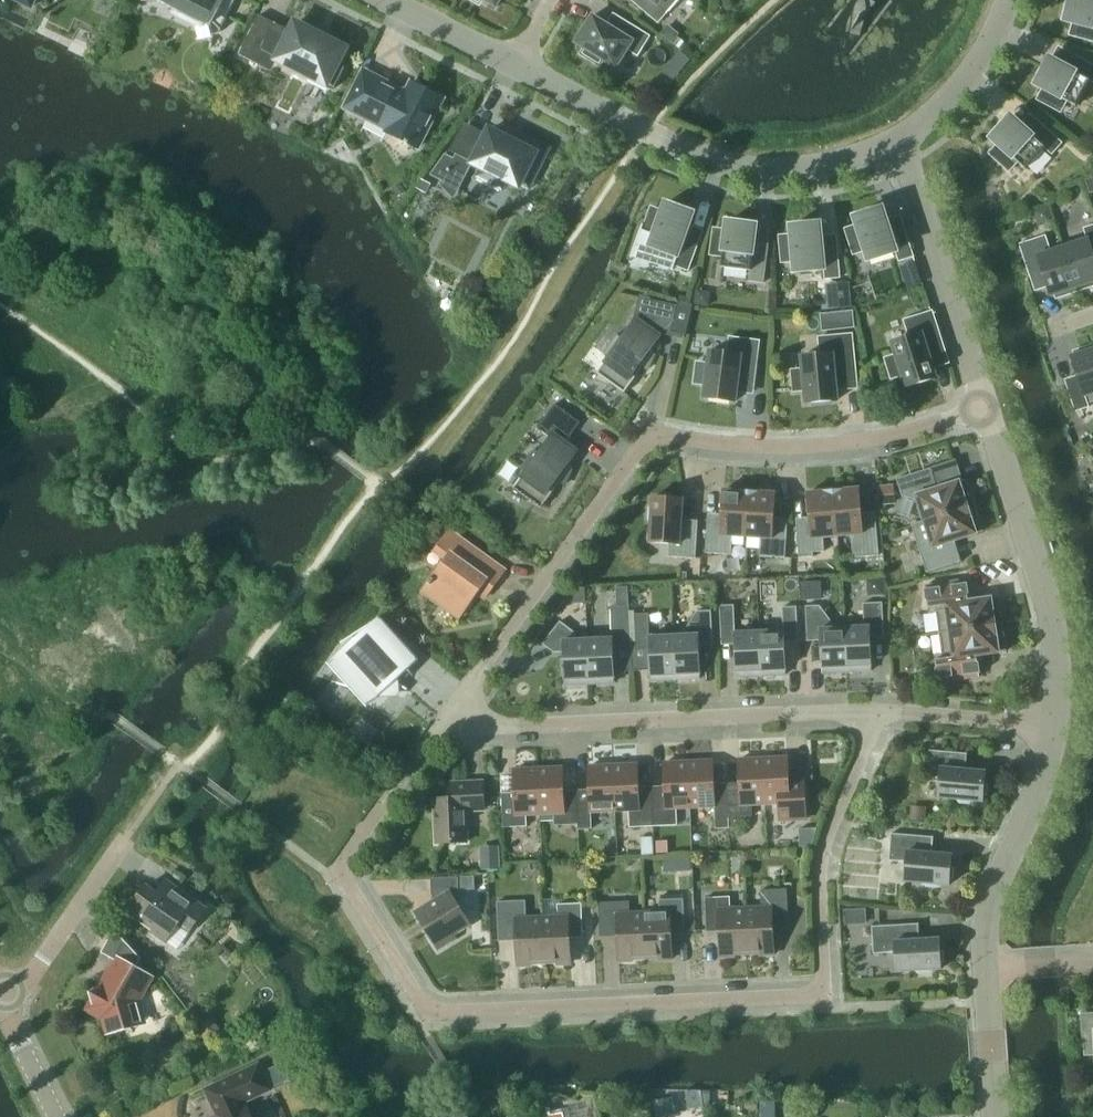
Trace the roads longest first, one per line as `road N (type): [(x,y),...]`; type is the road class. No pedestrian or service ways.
road 1 (residential): [(449,726),(352,845),(345,873),(346,890),(414,997),(440,1012),(471,1015),(796,996),(817,988),(820,857),(878,714)]
road 2 (residential): [(449,726),(650,434),(829,444),(985,407)]
road 3 (residential): [(878,714),(449,726)]
road 4 (residential): [(902,137),(793,170),(724,162),(513,62)]
road 5 (residential): [(1054,727),(1059,669),(1050,605),(985,407)]
road 6 (residential): [(985,407),(902,137)]
road 7 (residential): [(984,968),(989,896),(1040,784),(1054,727)]
road 8 (unclassified): [(7,1006),(121,846)]
road 9 (residential): [(1008,0),(986,54),(962,86),(902,137)]
road 10 (residential): [(1054,727),(878,714)]
road 11 (residential): [(513,62),(391,0)]
road 12 (tertiary): [(61,1116),(7,1006)]

